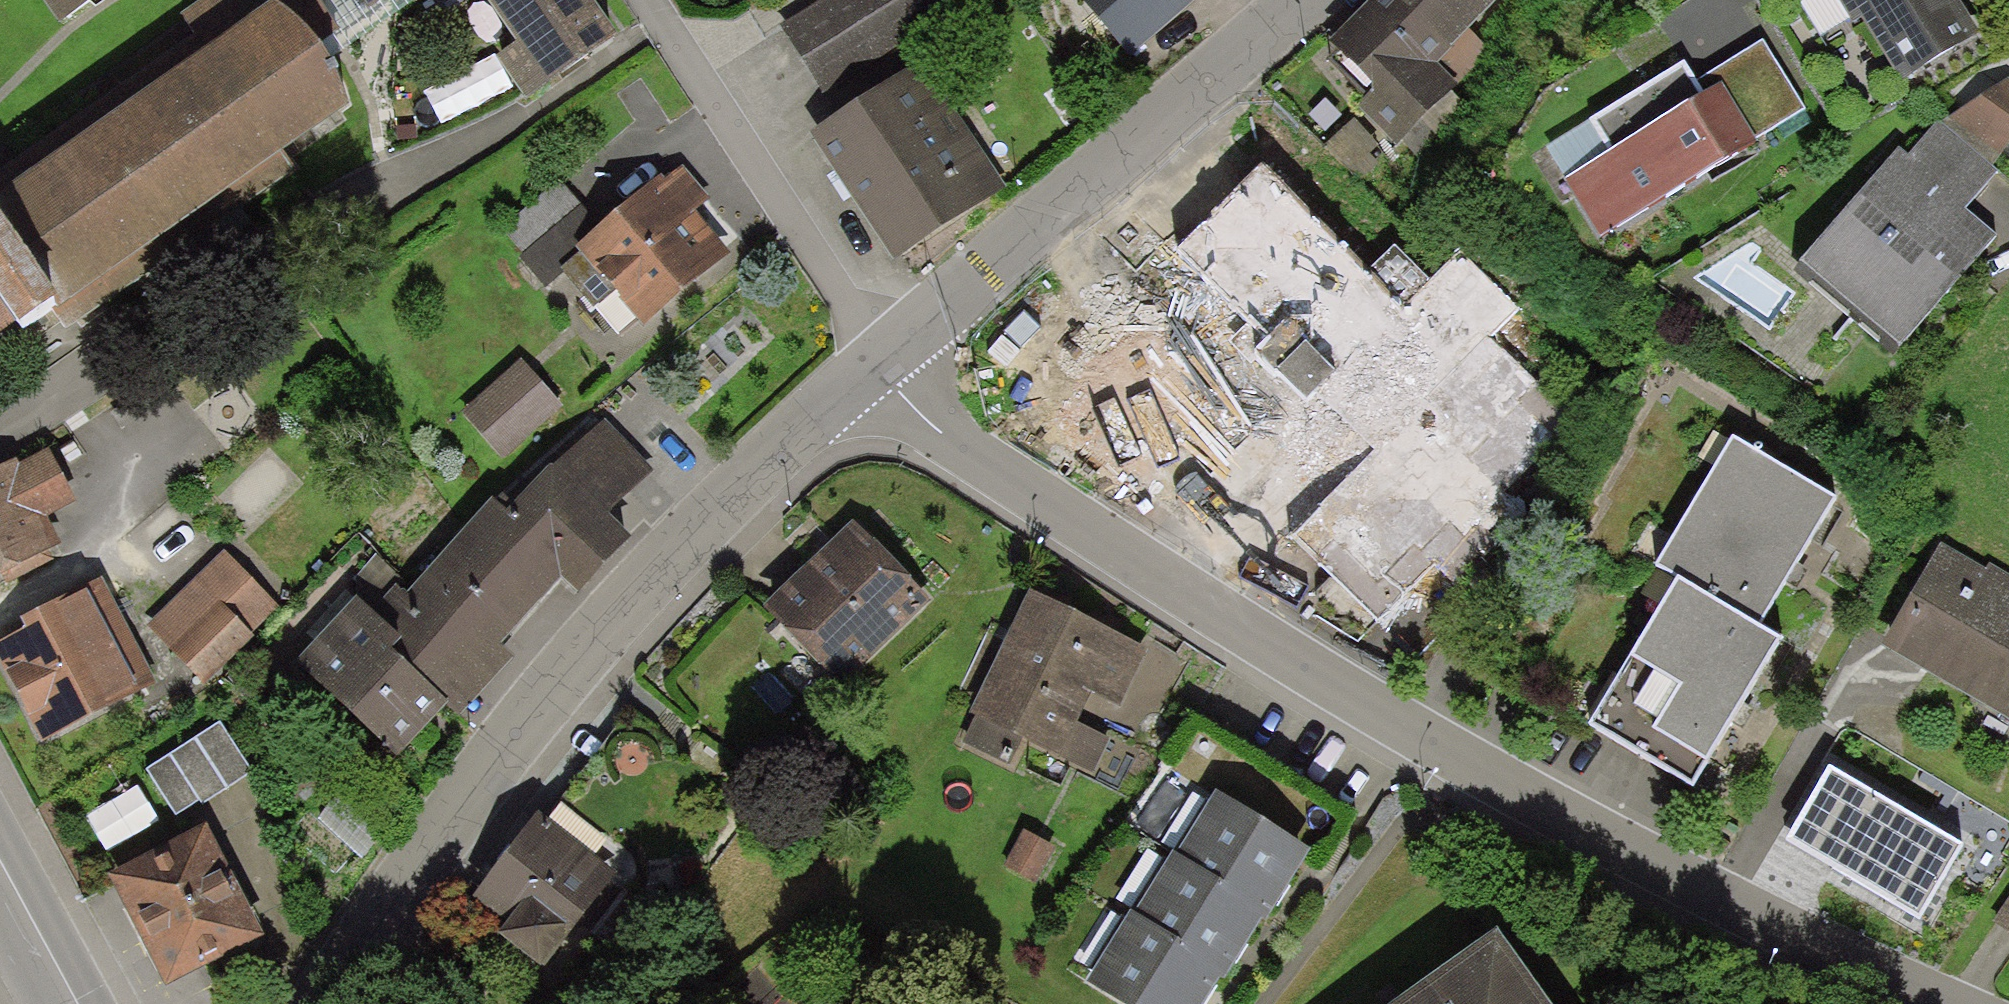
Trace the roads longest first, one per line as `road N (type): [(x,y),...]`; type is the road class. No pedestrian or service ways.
road 1 (residential): [(2001,1003),(1182,598),(989,480),(866,368)]
road 2 (residential): [(866,368),(357,923),(312,1003)]
road 3 (residential): [(1270,0),(866,368)]
road 4 (residential): [(866,368),(634,0)]
road 5 (tertiary): [(0,867),(72,1003)]

